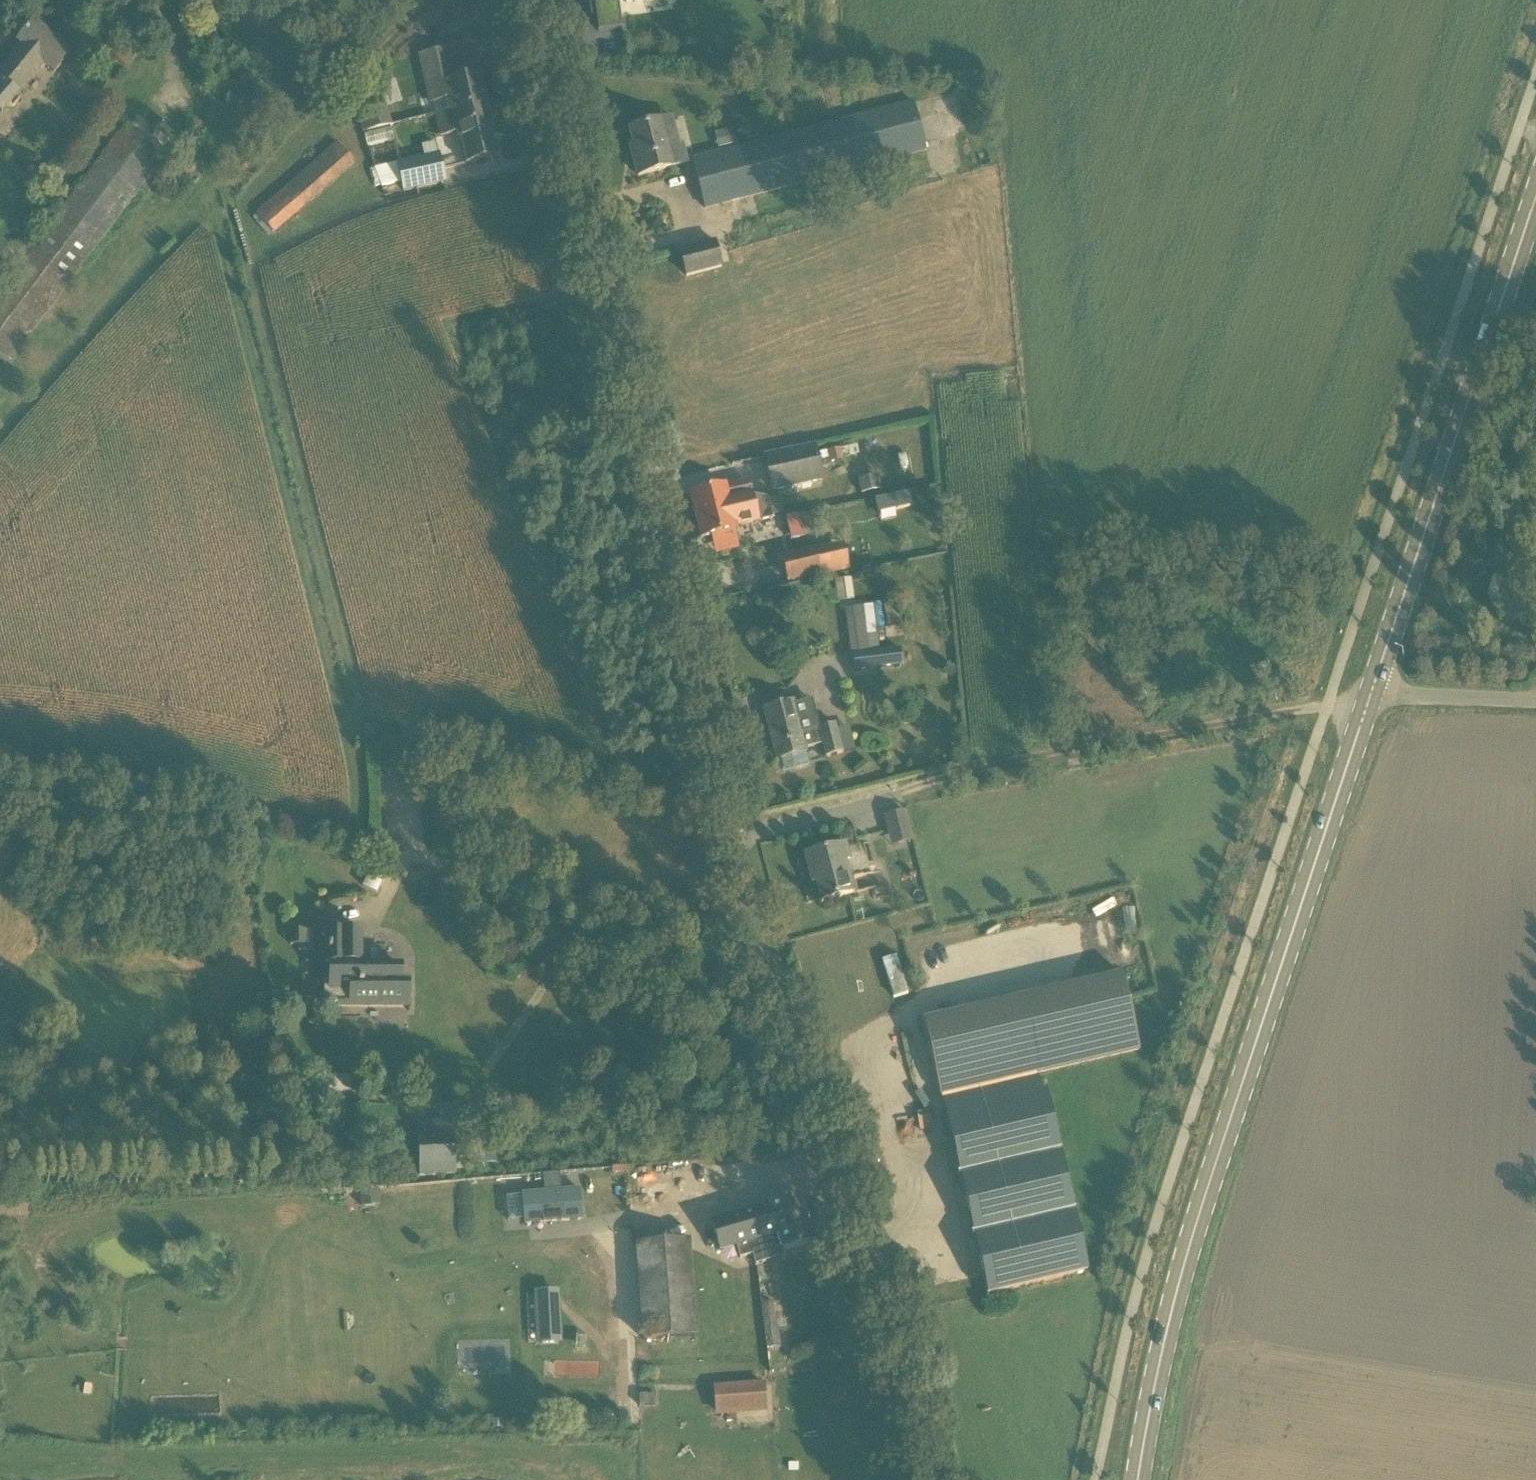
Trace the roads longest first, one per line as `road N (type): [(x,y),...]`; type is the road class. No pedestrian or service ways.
road 1 (primary): [(1139,1479),(1175,1314),(1219,1174),(1535,231)]
road 2 (unclassified): [(743,884),(681,685),(521,0)]
road 3 (track): [(1376,688),(1138,743),(1030,754),(732,841)]
road 4 (unclassified): [(365,840),(218,202)]
road 5 (unclassified): [(914,1479),(743,884)]
road 6 (unclassified): [(365,840),(534,888),(643,908),(743,884)]
road 7 (track): [(0,768),(116,777),(365,840)]
road 8 (track): [(1376,688),(1535,699)]

